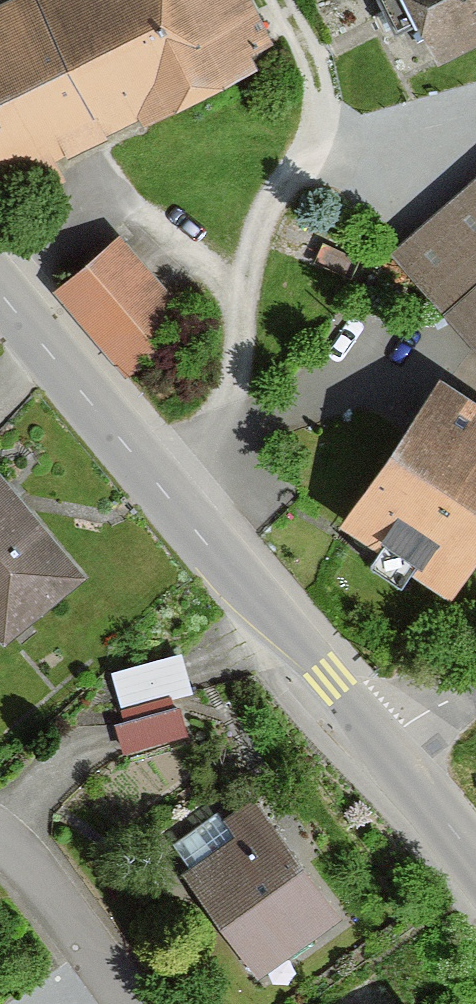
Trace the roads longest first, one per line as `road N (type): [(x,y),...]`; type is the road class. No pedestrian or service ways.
road 1 (tertiary): [(378,741),(0,288)]
road 2 (residential): [(0,834),(125,1003)]
road 3 (tertiary): [(475,871),(378,741)]

